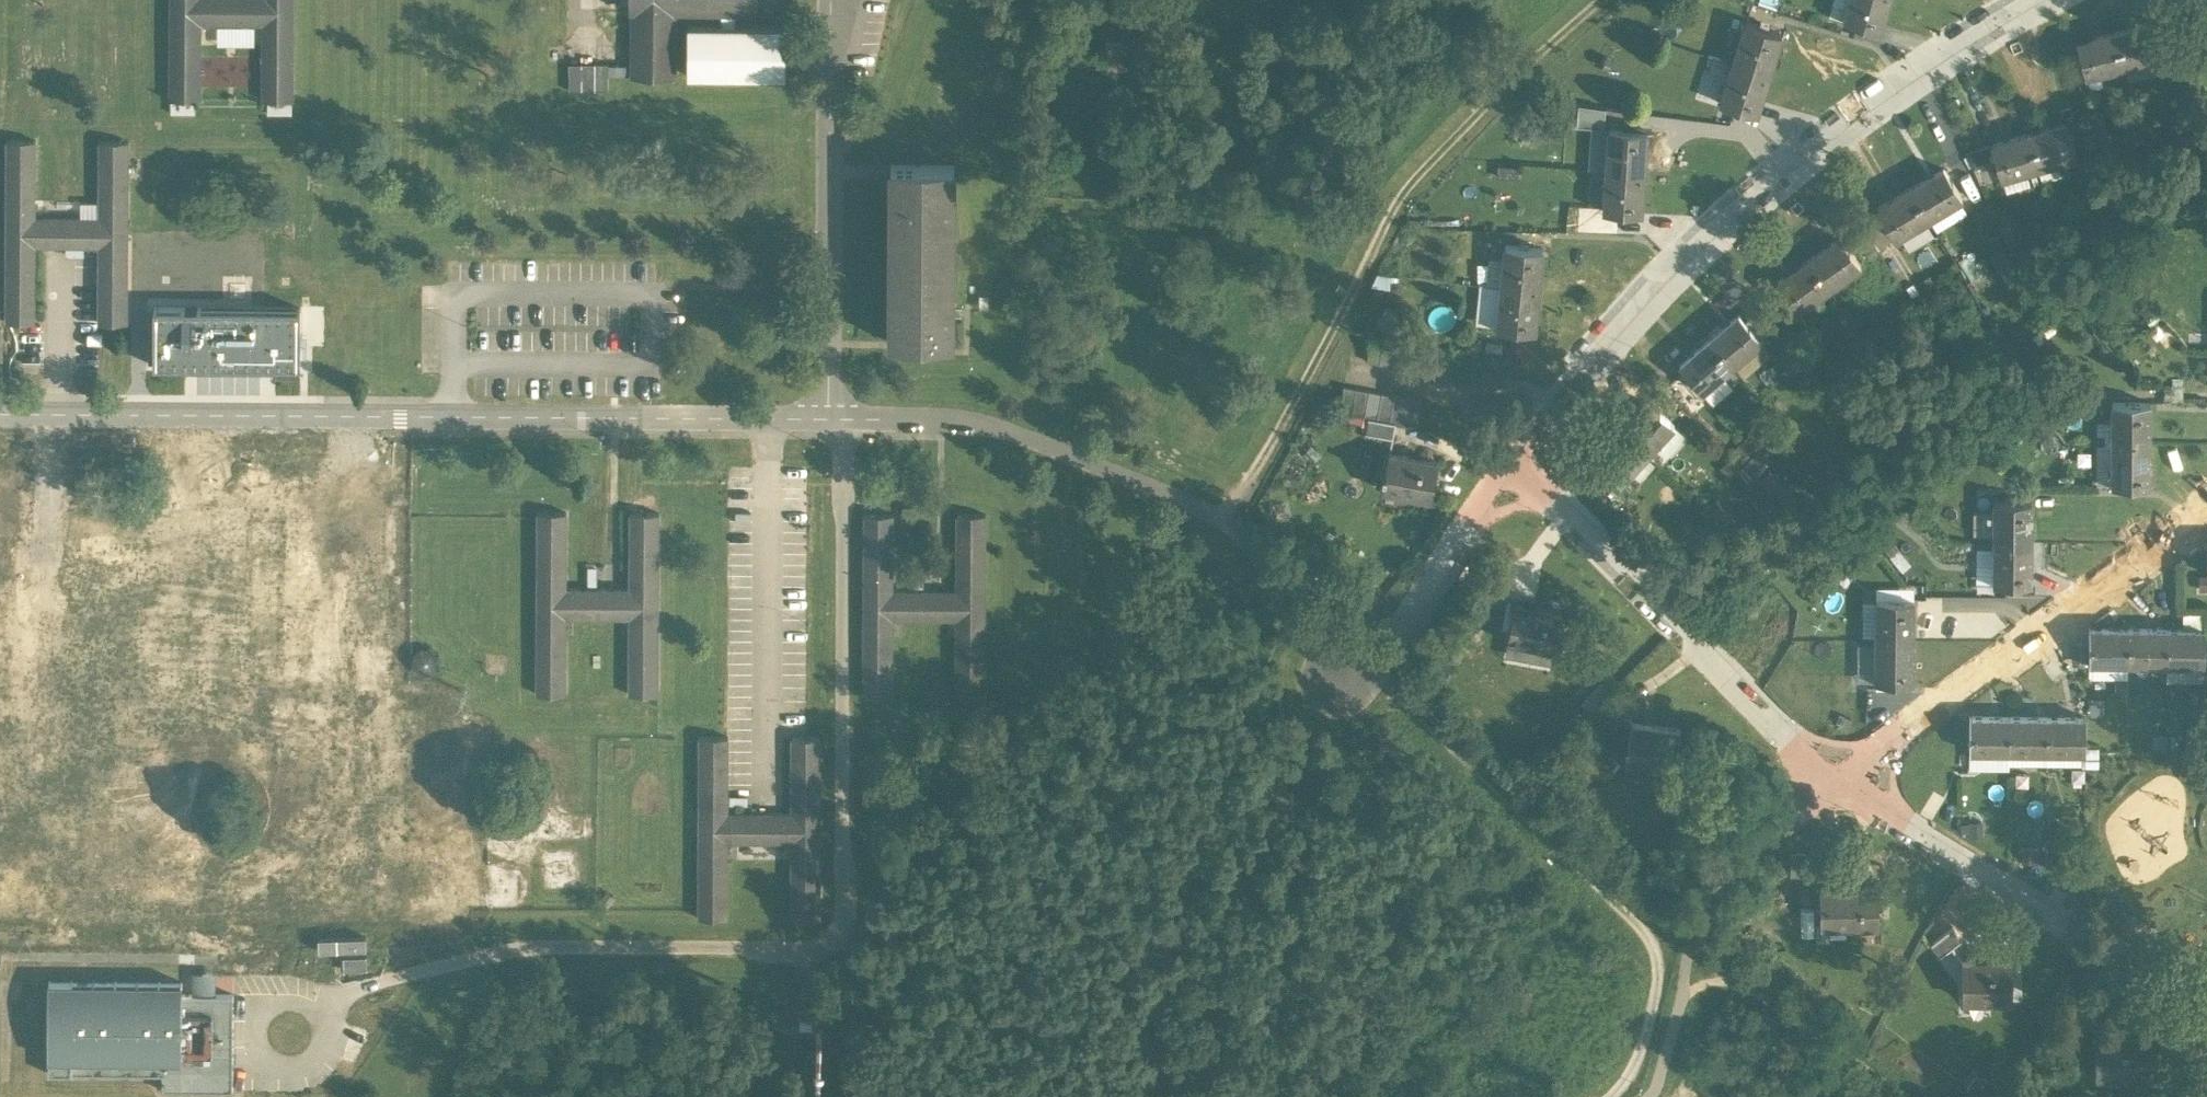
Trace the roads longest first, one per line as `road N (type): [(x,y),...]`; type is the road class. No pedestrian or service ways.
road 1 (residential): [(2043,0),(1837,135),(1730,223),(1556,408),(1528,450),(1527,471)]
road 2 (residential): [(1839,778),(2206,516)]
road 3 (residential): [(1527,471),(1759,710),(1839,778)]
road 4 (residential): [(1839,778),(2206,1012)]
road 5 (residential): [(1527,471),(1489,496),(1390,642)]
road 6 (track): [(1737,858),(1704,892),(1694,916),(1684,993)]
road 7 (residential): [(1737,858),(1839,778)]

